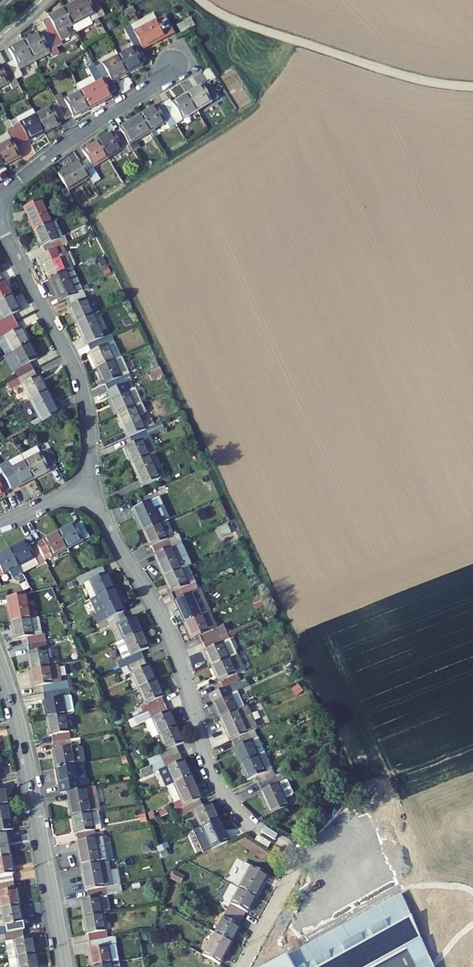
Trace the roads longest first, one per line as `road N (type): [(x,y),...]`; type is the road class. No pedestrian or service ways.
road 1 (residential): [(244,966),(292,877),(293,860),(220,793),(172,639),(114,542),(91,484)]
road 2 (residential): [(65,966),(0,665)]
road 3 (track): [(199,0),(230,18),(408,78),(472,85)]
road 4 (residential): [(91,484),(82,387),(0,227)]
road 5 (residential): [(0,198),(174,65)]

